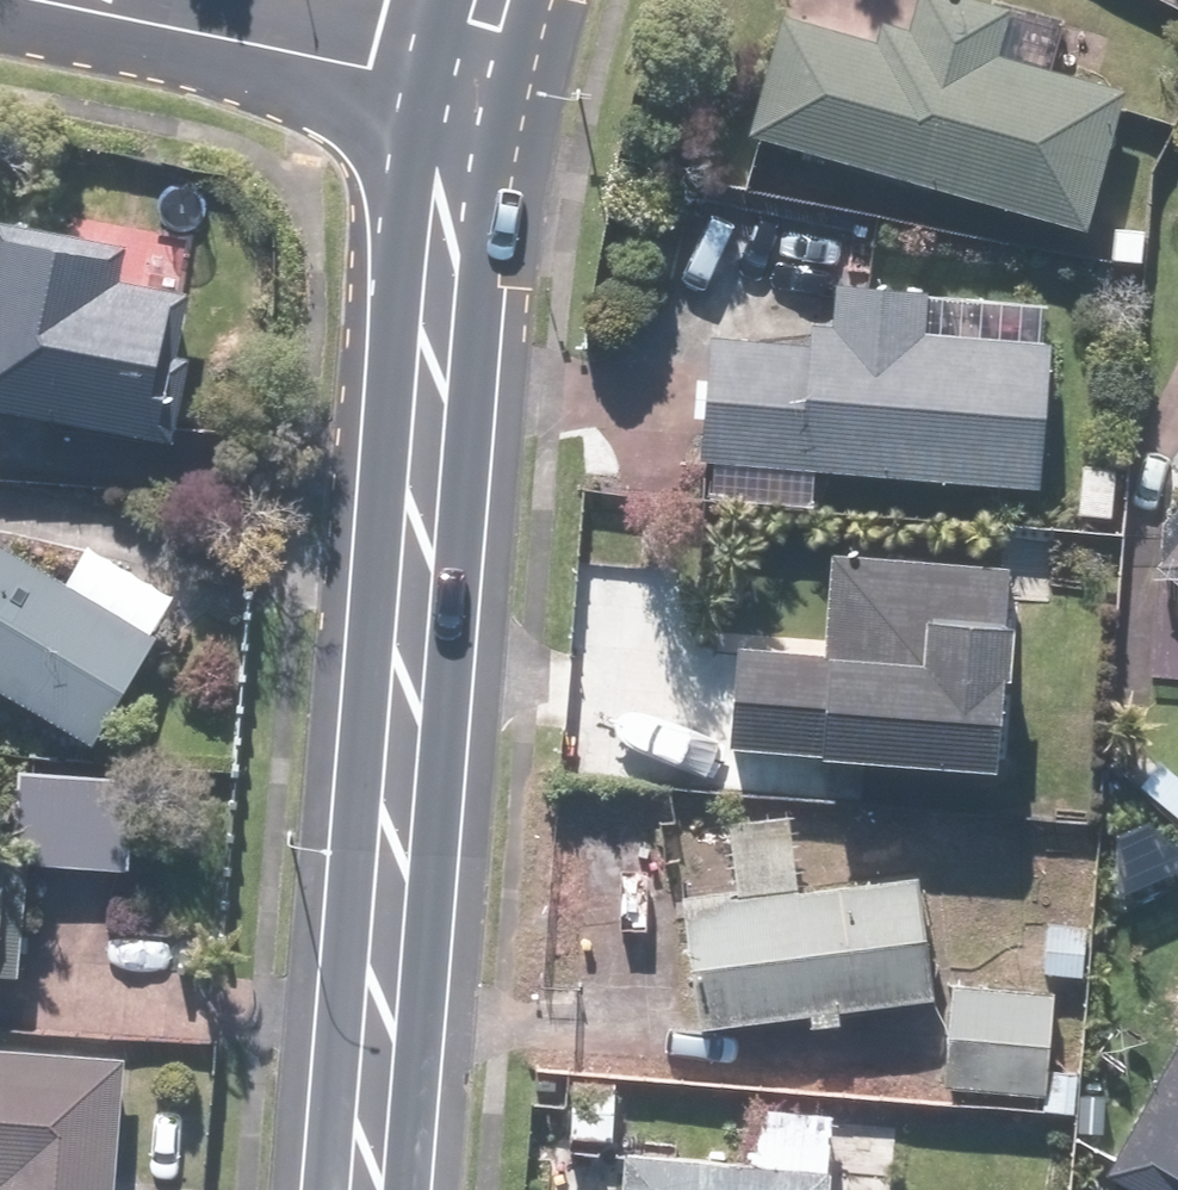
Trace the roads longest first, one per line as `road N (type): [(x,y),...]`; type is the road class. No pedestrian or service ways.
road 1 (secondary): [(475,99),(378,1189)]
road 2 (residential): [(475,99),(0,0)]

